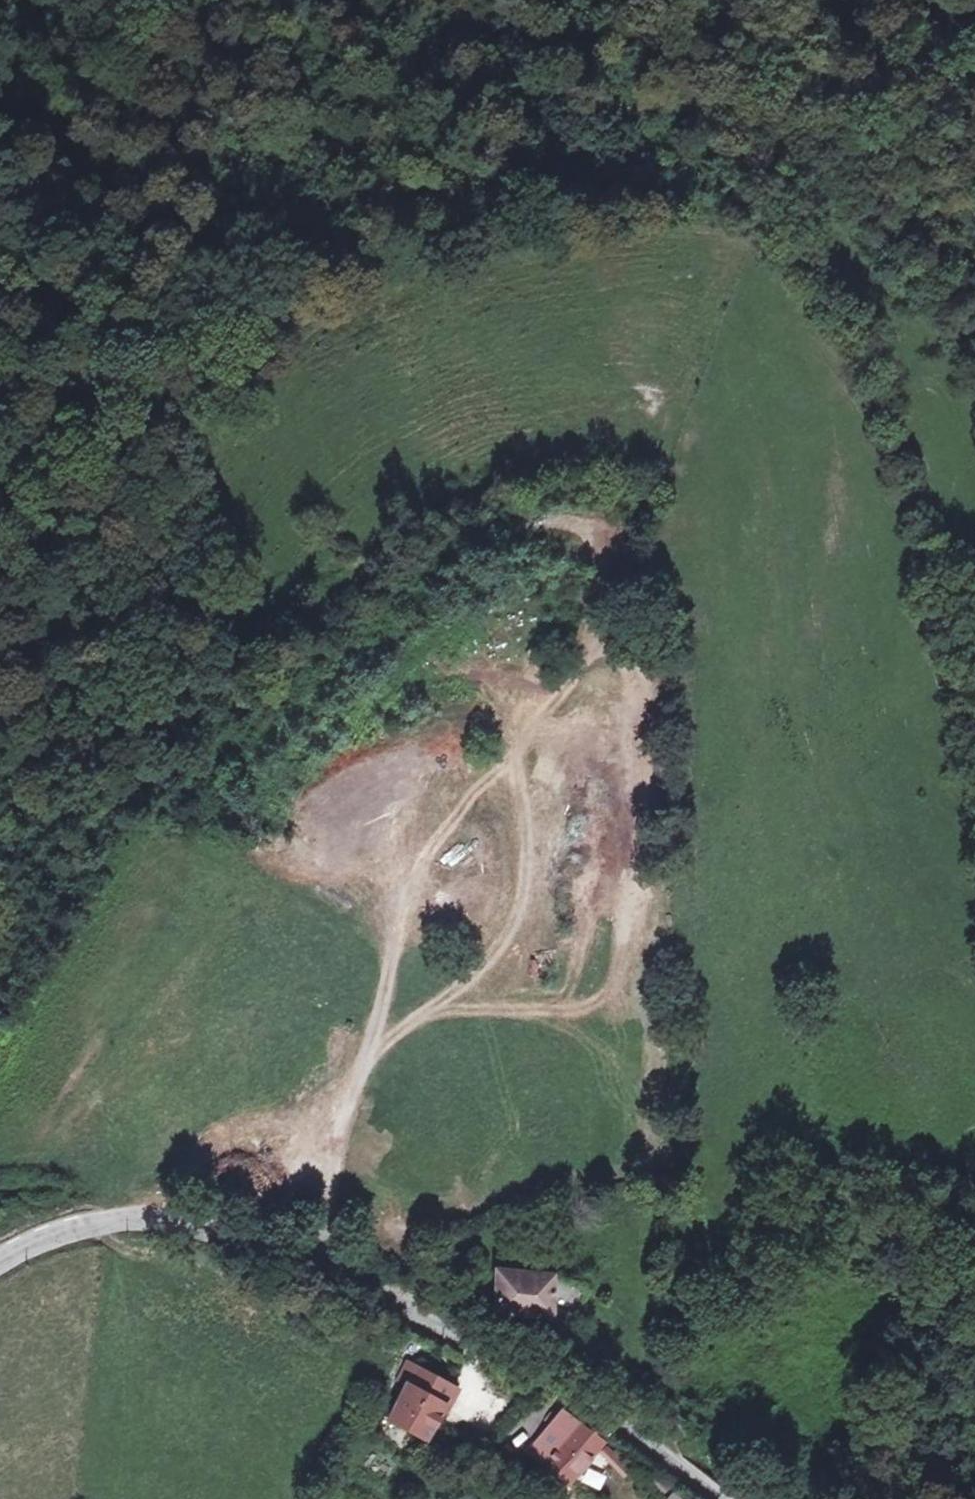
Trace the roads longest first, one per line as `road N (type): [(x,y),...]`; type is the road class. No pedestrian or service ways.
road 1 (tertiary): [(0,1266),(85,1225),(162,1213),(239,1229),(524,1361),(665,1441),(731,1498)]

